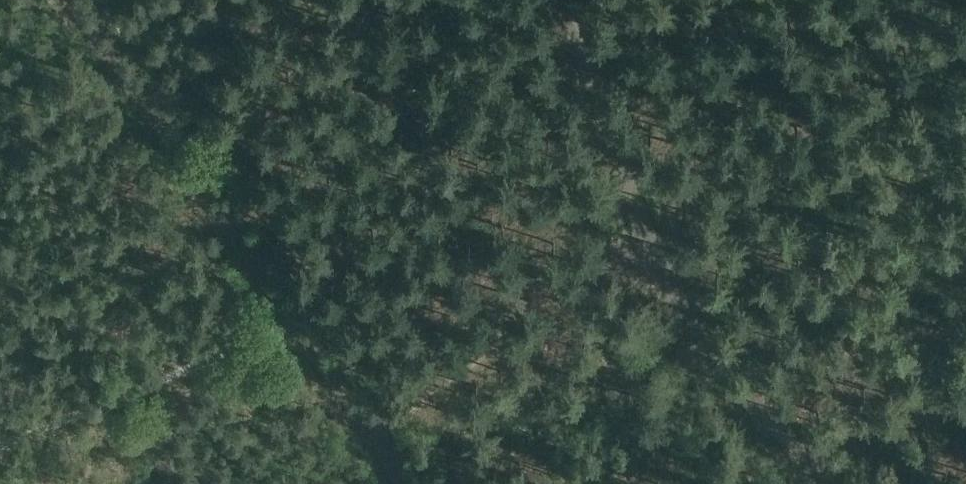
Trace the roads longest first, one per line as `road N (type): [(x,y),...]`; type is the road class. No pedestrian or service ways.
road 1 (track): [(405,483),(68,0)]
road 2 (track): [(562,0),(649,242),(728,384),(855,483)]
road 3 (track): [(372,437),(649,242)]
road 4 (track): [(294,325),(0,446)]

